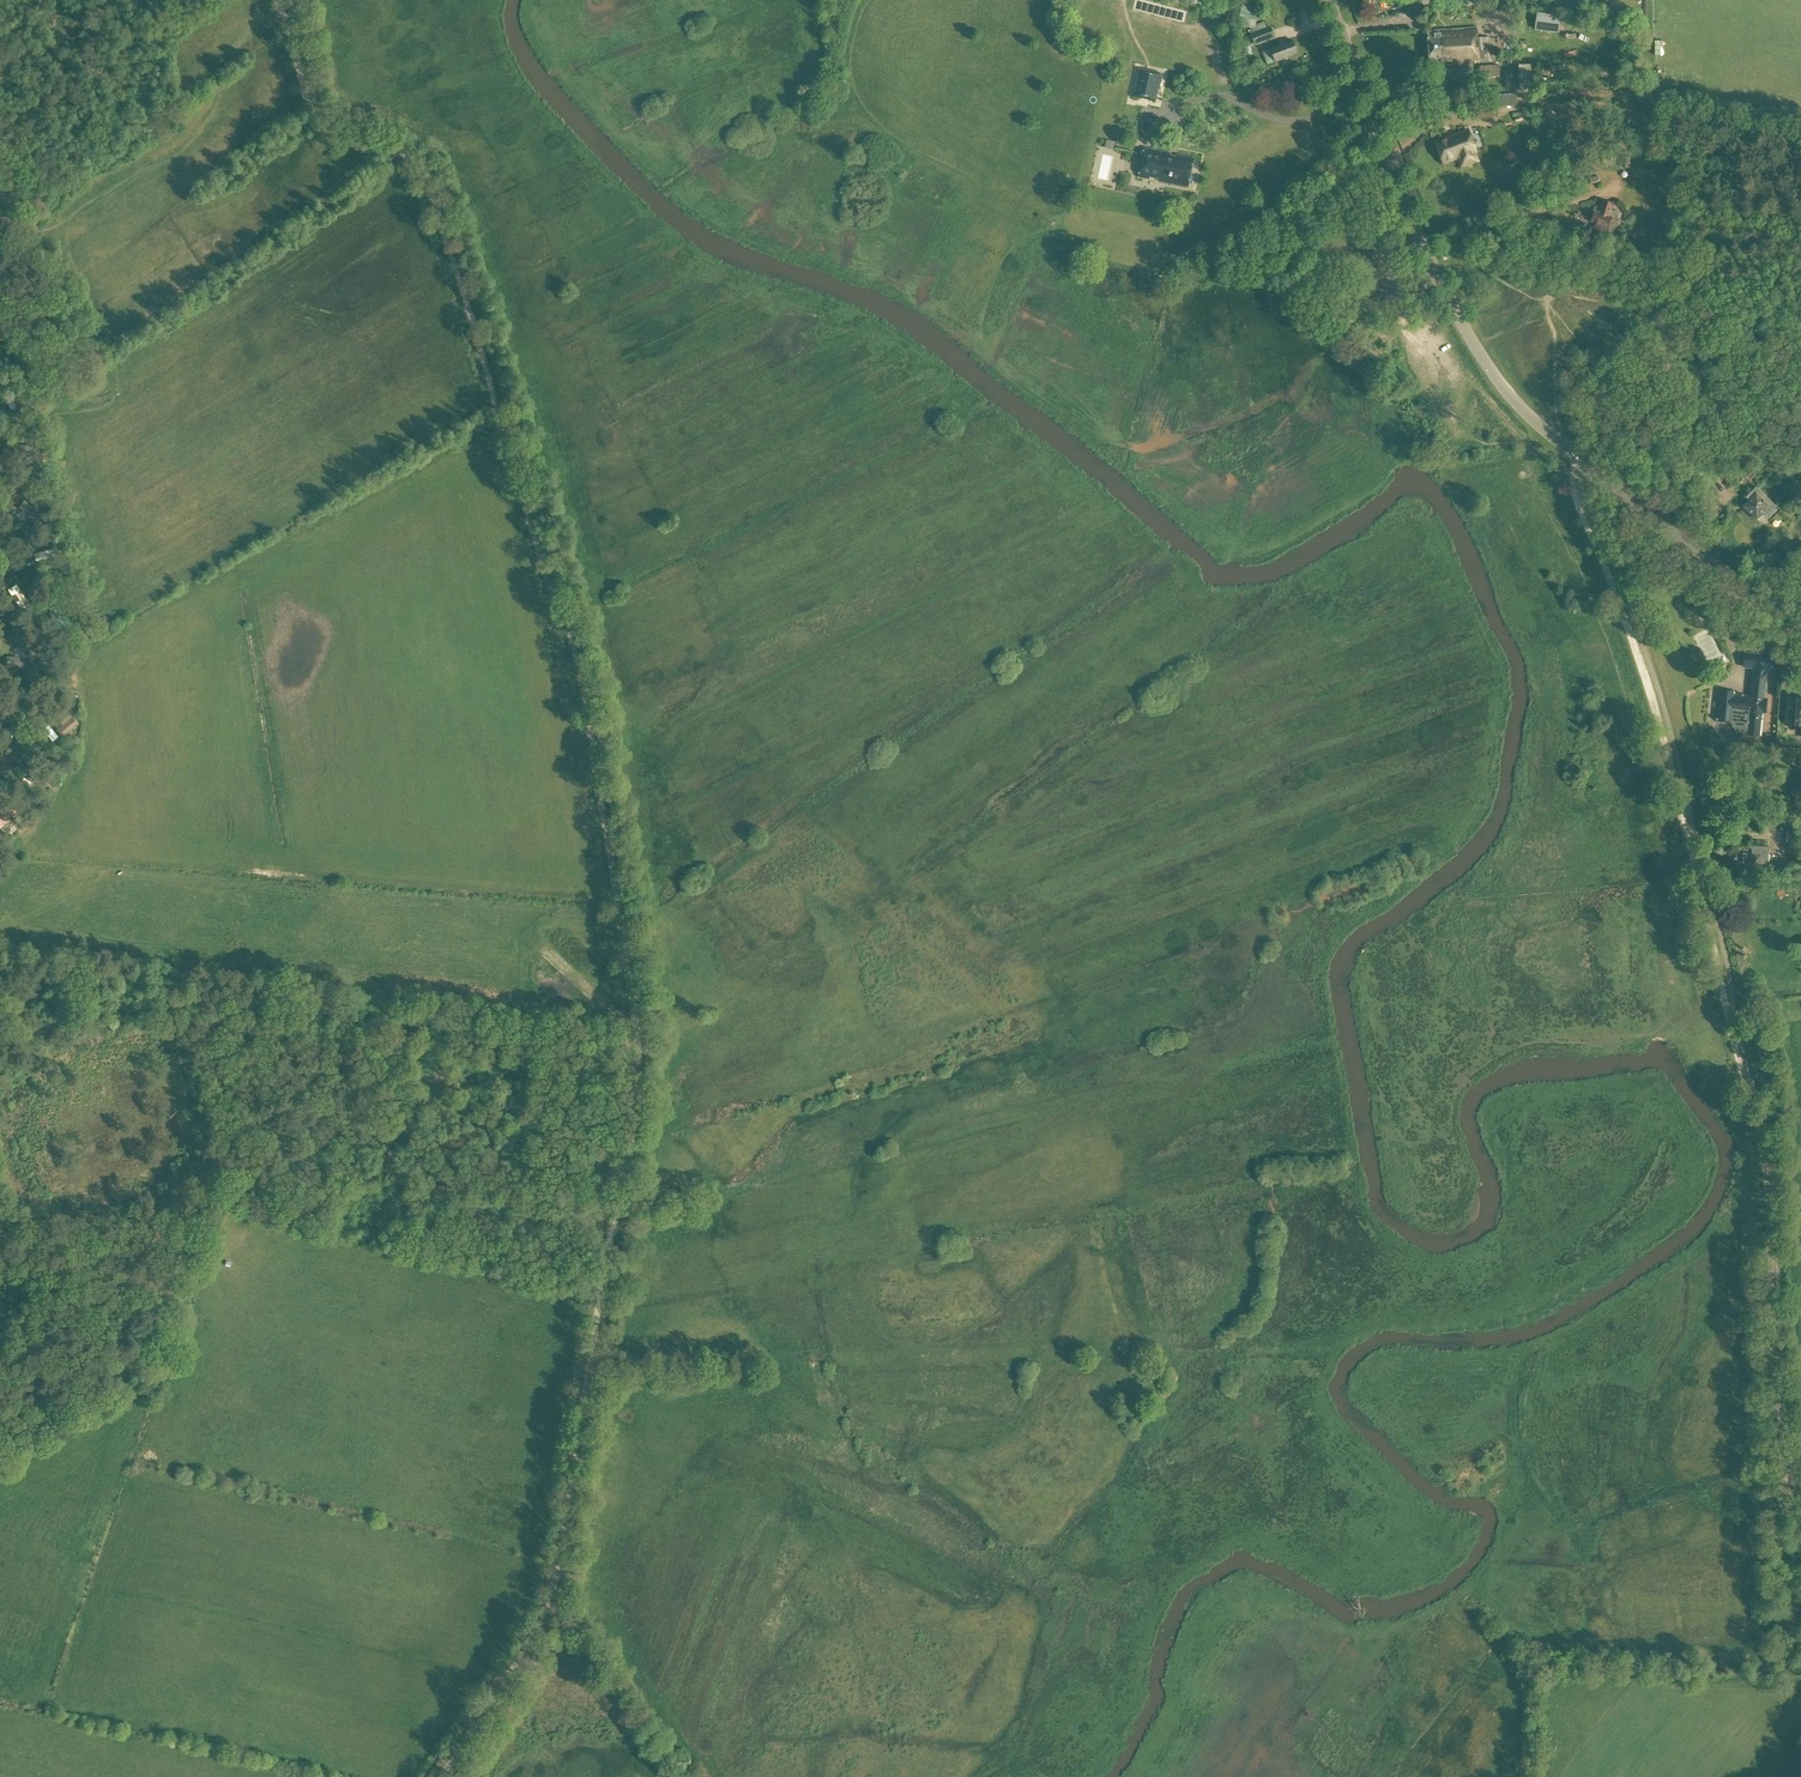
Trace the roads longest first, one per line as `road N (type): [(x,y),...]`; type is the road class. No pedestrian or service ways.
road 1 (track): [(437,1776),(532,1625),(552,1578),(638,1063),(581,683),(423,164),(349,147),(319,127),(281,16)]
road 2 (track): [(1800,1535),(1776,1422),(1761,1148),(1675,781),(1575,489),(1574,453)]
road 3 (tertiary): [(1800,632),(1585,463),(1499,383),(1425,247),(1329,0)]
road 4 (track): [(1610,189),(1425,247)]

